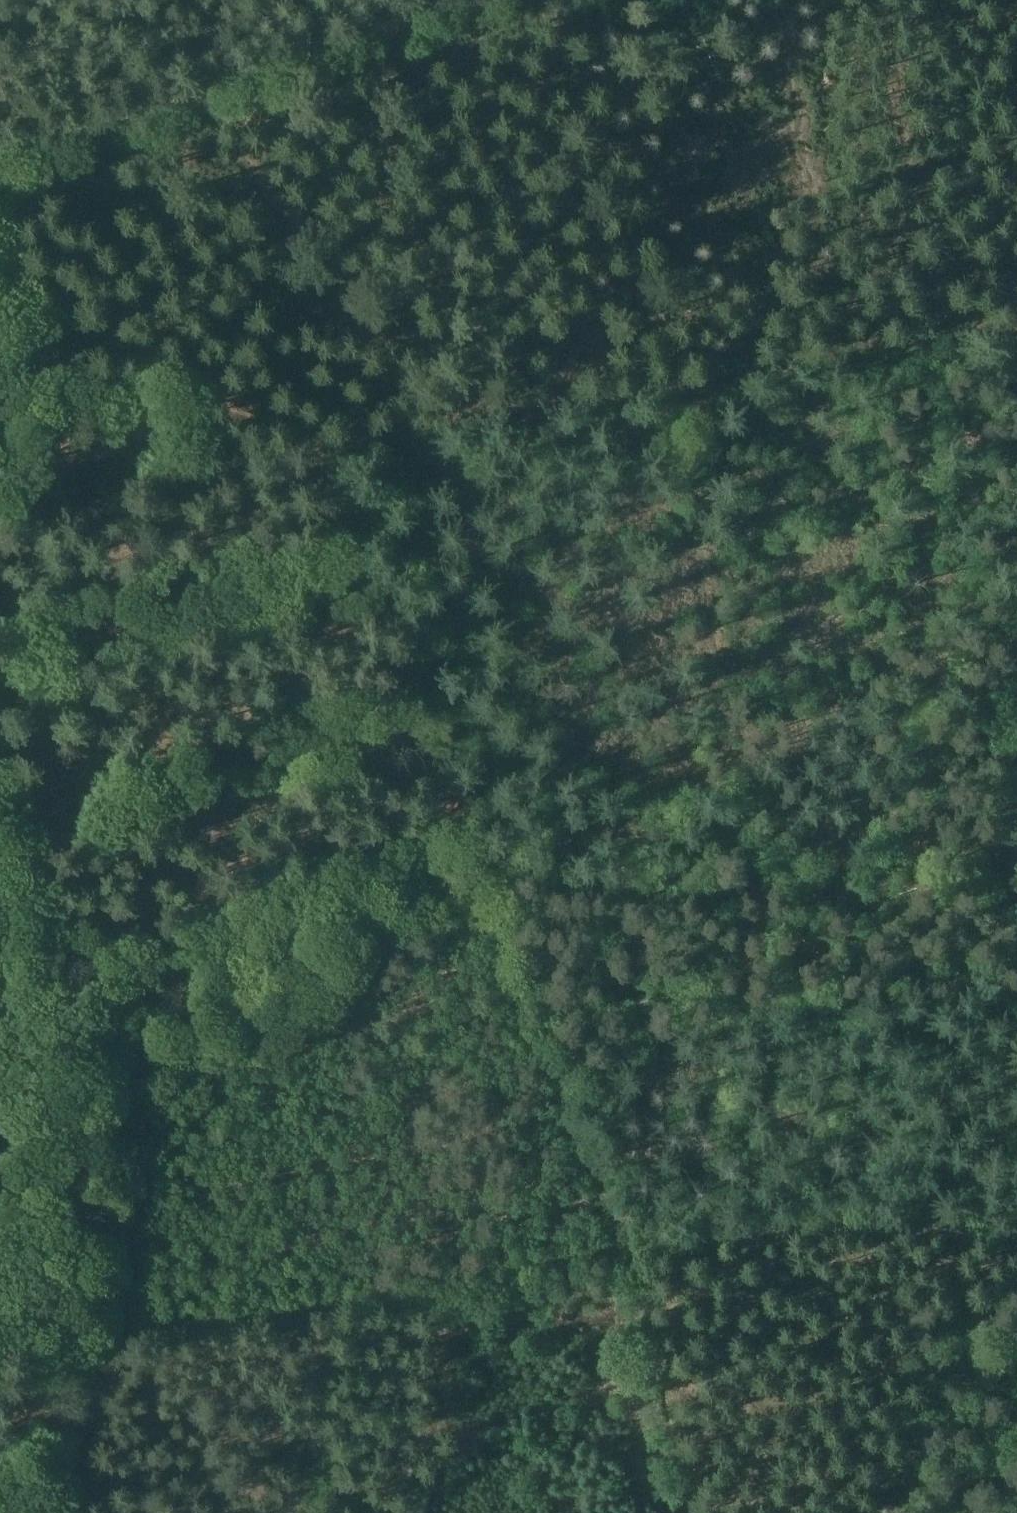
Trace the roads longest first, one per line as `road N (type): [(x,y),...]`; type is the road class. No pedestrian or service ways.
road 1 (track): [(0,155),(452,0)]
road 2 (track): [(692,1512),(633,1246)]
road 3 (track): [(1016,837),(1005,744),(1016,719)]

